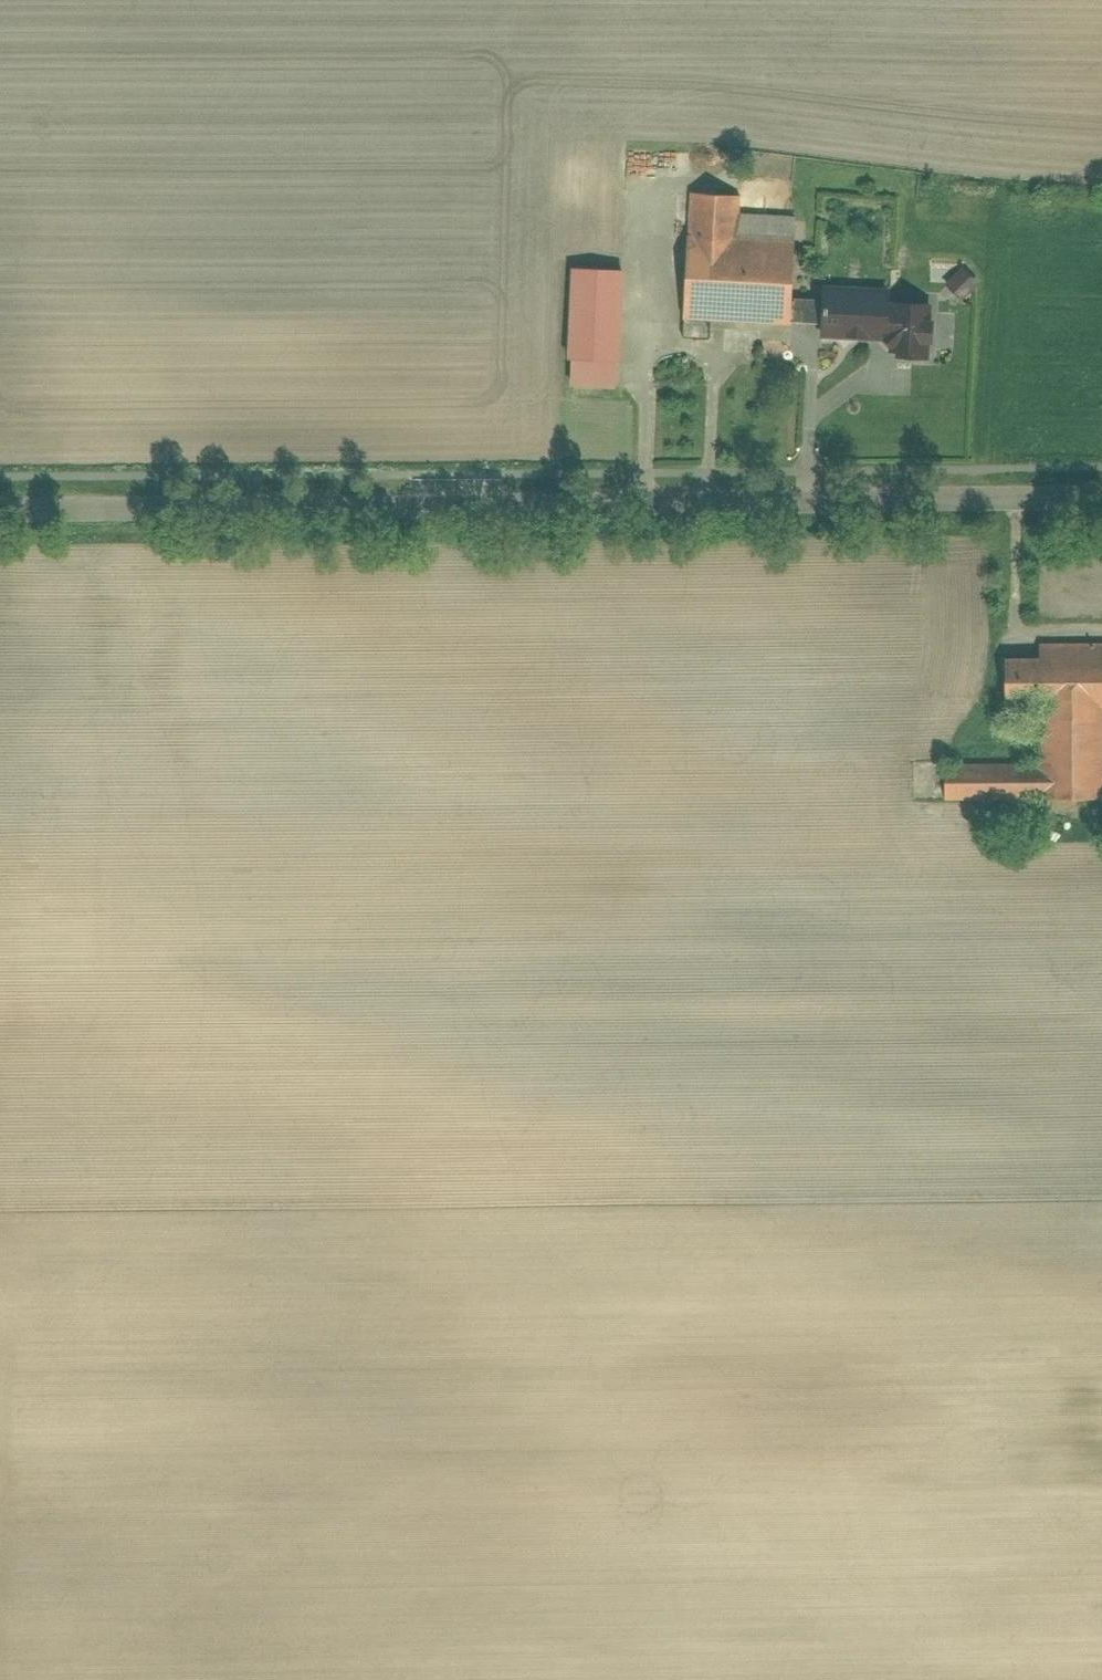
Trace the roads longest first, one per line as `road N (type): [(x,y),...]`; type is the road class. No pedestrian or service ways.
road 1 (tertiary): [(0,513),(1101,497)]

